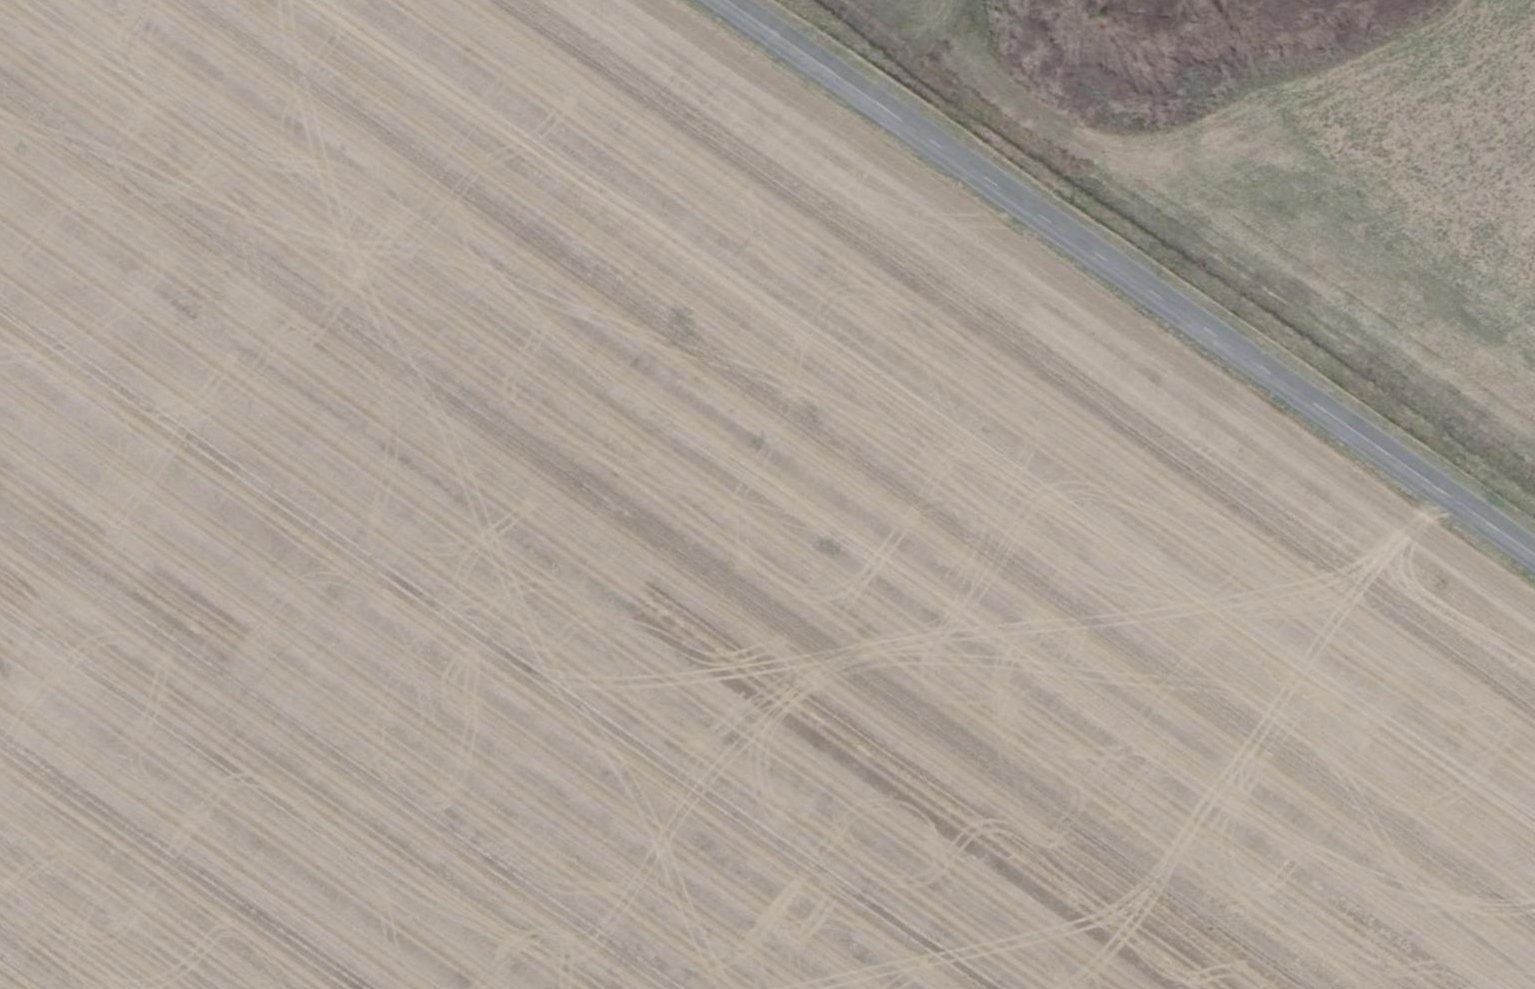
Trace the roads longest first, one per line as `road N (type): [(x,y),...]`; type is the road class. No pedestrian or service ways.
road 1 (tertiary): [(1534,554),(723,0)]

